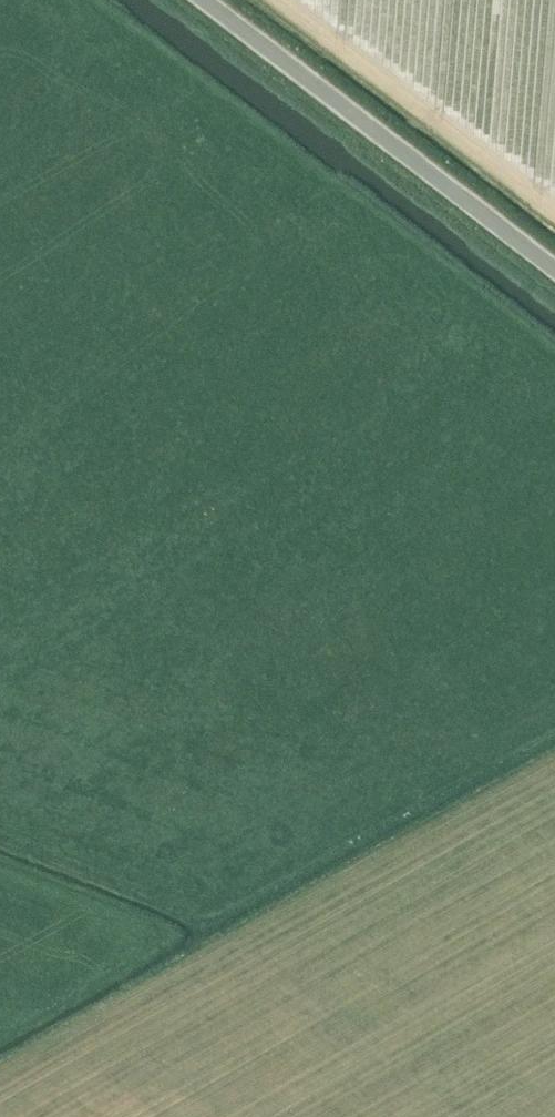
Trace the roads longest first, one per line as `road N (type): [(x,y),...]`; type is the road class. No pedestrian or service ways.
road 1 (unclassified): [(554,269),(204,0)]

